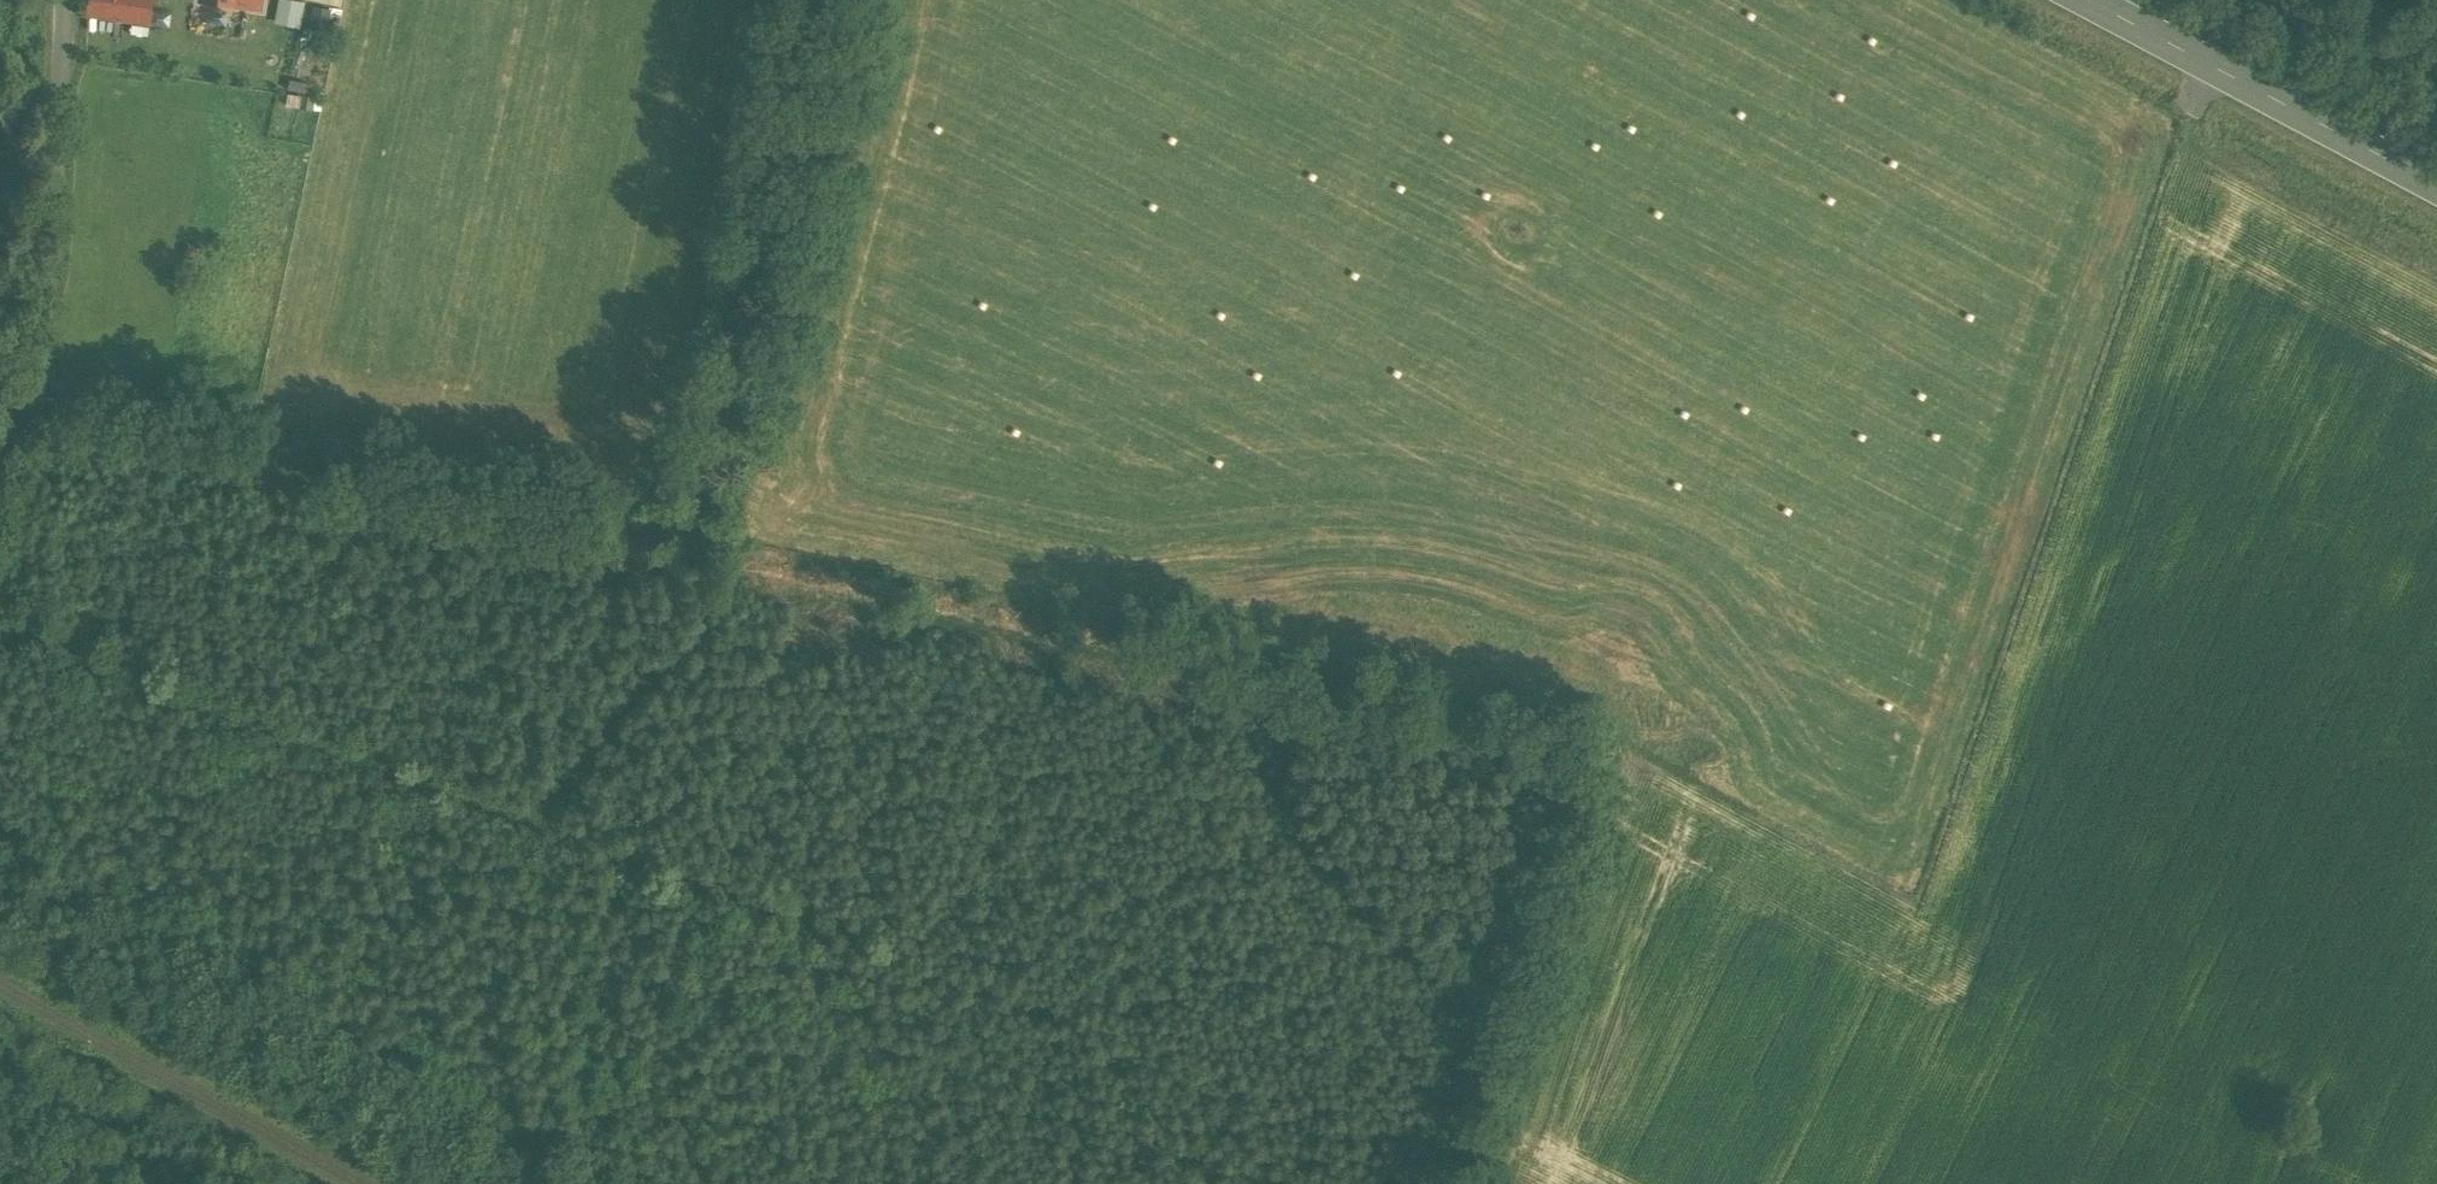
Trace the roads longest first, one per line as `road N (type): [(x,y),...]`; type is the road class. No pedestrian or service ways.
road 1 (residential): [(0,422),(42,299),(62,0)]
road 2 (secondary): [(2087,0),(2436,188)]

